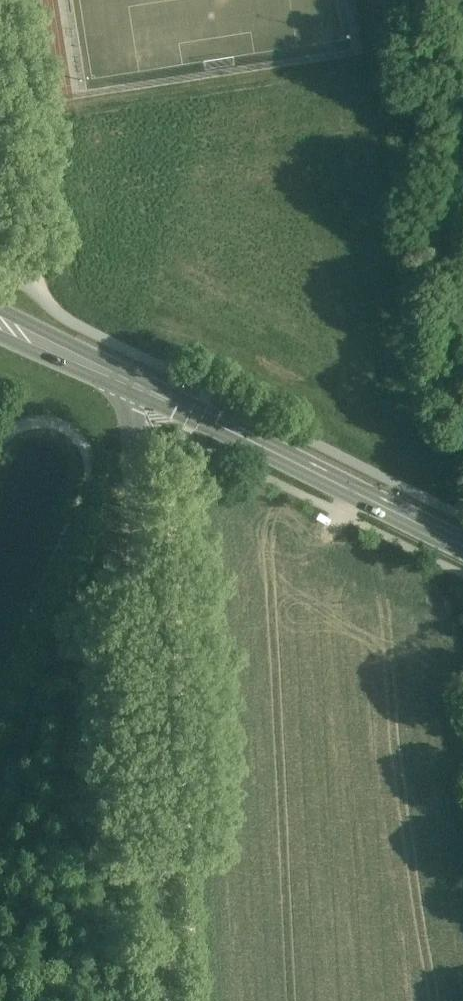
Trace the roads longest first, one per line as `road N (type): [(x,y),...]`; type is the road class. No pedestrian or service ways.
road 1 (unclassified): [(165,1000),(142,388)]
road 2 (secondary): [(142,388),(462,549)]
road 3 (secondary): [(0,322),(142,388)]

